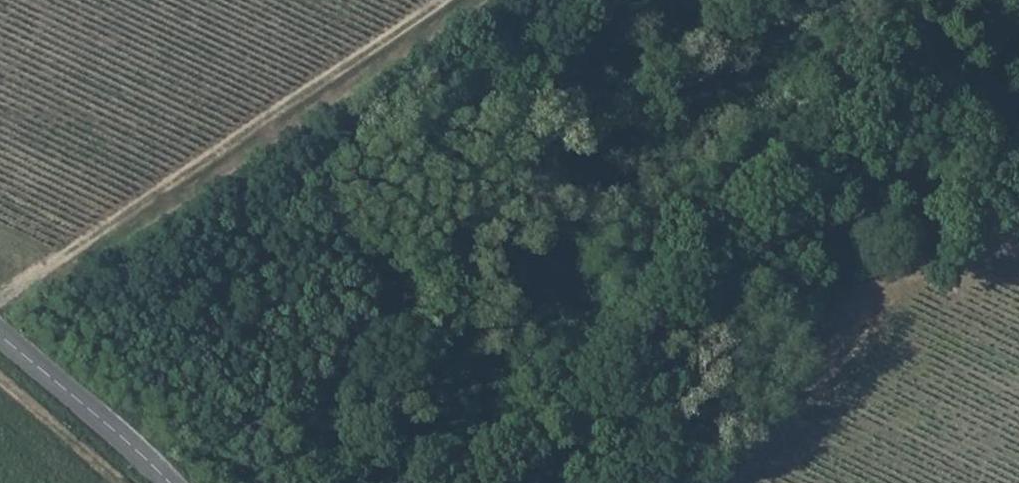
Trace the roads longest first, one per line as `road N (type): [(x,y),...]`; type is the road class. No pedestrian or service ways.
road 1 (track): [(0,297),(471,0)]
road 2 (track): [(701,482),(751,443),(850,309),(992,223),(1018,221)]
road 3 (tertiary): [(0,330),(176,482)]

